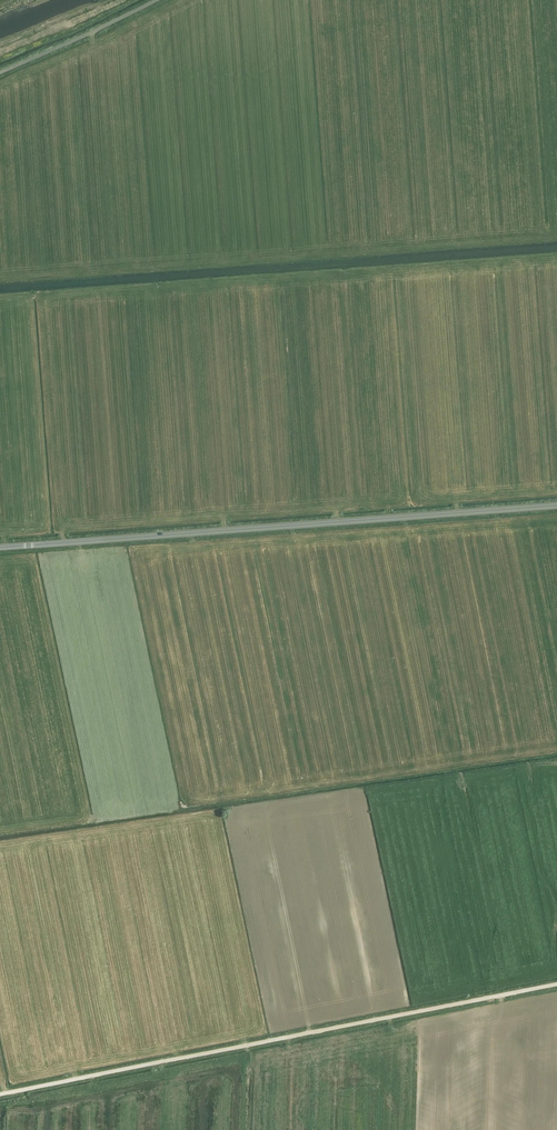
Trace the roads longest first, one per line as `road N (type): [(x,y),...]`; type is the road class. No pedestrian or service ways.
road 1 (track): [(556,984),(0,1092)]
road 2 (tertiary): [(0,546),(556,505)]
road 3 (unclassified): [(0,73),(151,0)]
road 4 (track): [(0,53),(121,0)]

